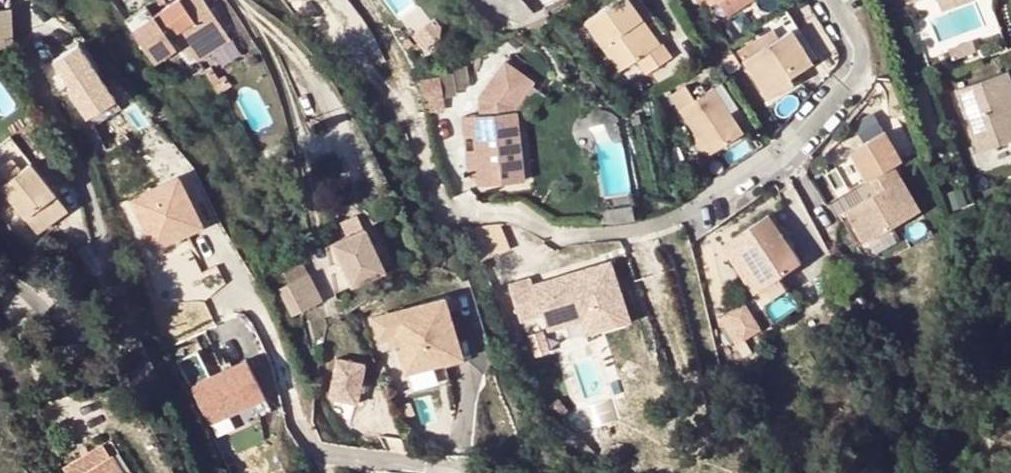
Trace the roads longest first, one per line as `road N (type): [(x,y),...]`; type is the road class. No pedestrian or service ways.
road 1 (residential): [(46,382),(17,321),(19,300),(41,301),(90,359),(111,350),(118,323),(87,184),(26,41),(27,0)]
road 2 (residential): [(432,192),(459,214),(510,213),(563,234),(658,226),(697,210),(760,174),(857,79),(856,43),(829,0)]
road 3 (residential): [(463,472),(312,448),(249,293)]

